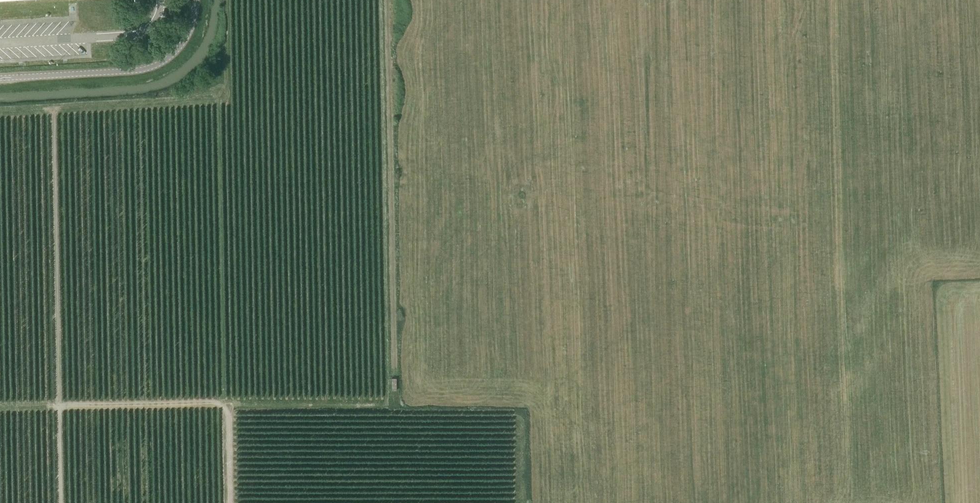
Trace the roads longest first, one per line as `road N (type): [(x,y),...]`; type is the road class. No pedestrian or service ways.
road 1 (unclassified): [(197,0),(186,42),(152,68),(0,79)]

